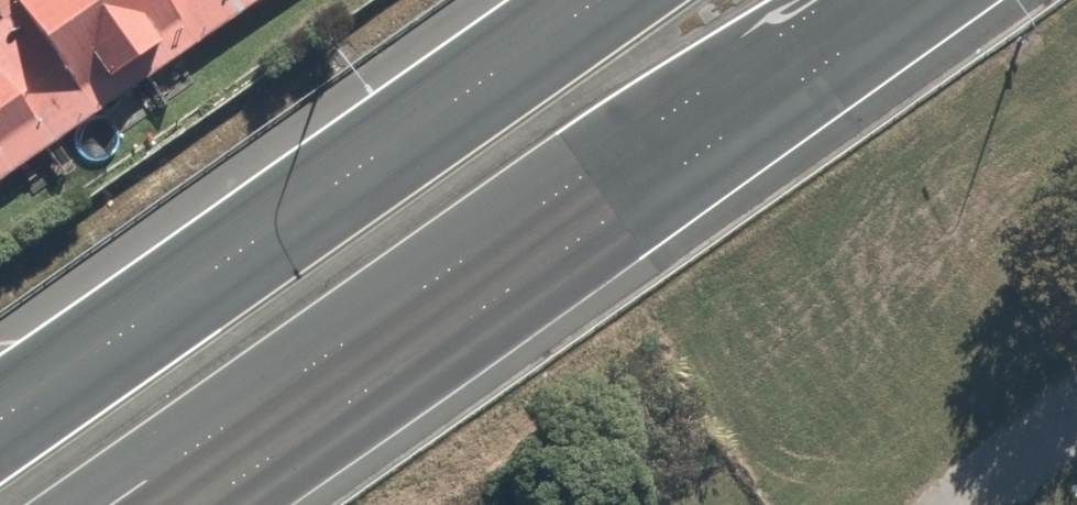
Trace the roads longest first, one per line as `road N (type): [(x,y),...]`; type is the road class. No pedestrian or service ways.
road 1 (trunk): [(891,0),(156,504)]
road 2 (trunk): [(0,423),(435,134),(622,0)]

